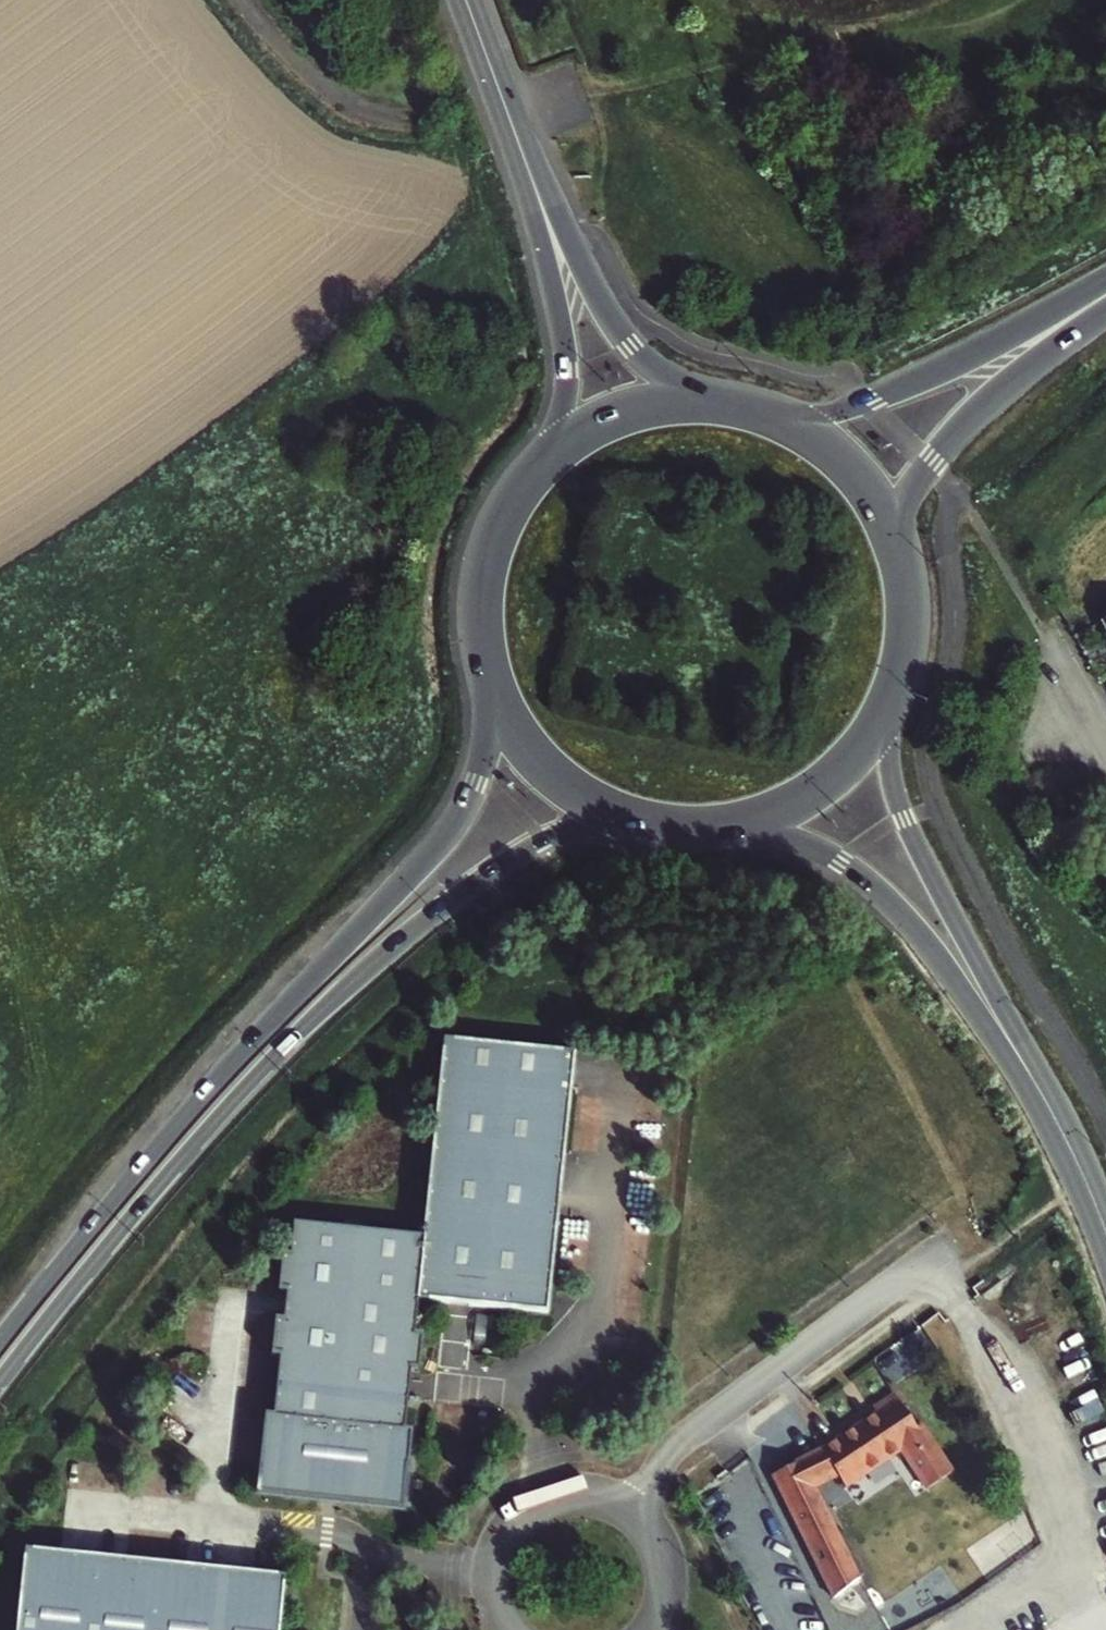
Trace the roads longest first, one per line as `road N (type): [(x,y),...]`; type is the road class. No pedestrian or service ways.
road 1 (trunk): [(157,1172),(362,975),(478,883),(574,830),(658,825)]
road 2 (trunk): [(489,668),(490,745),(466,812),(157,1172)]
road 3 (tertiary): [(1065,1130),(905,818),(891,769),(901,675)]
road 4 (tertiary): [(739,824),(812,848),(877,896),(976,1007),(1065,1130)]
road 5 (residential): [(630,1504),(690,1433),(938,1250)]
road 6 (primary): [(750,410),(655,365),(616,327),(511,119)]
road 7 (primary): [(511,119),(564,340),(560,421),(532,479)]
road 8 (trunk): [(1105,281),(851,409),(776,419)]
road 9 (trunk): [(900,554),(919,486),(956,432),(1105,308)]
road 10 (trunk): [(157,1172),(0,1362)]
road 11 (residential): [(630,1504),(570,1490),(514,1517),(489,1573),(504,1629)]
road 12 (trunk): [(489,668),(516,730),(550,771),(606,809),(658,825)]
road 13 (trunk): [(750,410),(697,403),(631,413),(582,436),(532,479)]
road 14 (trunk): [(739,824),(802,800),(846,767),(879,724),(901,675)]
road 15 (residential): [(243,0),(308,78),(335,97),(398,116)]
road 16 (trunk): [(532,479),(489,562),(483,615),(489,668)]
road 17 (trunk): [(900,554),(853,472),(776,419)]
road 18 (residential): [(655,1629),(667,1604),(670,1566),(656,1531),(630,1504)]
road 19 (primary): [(511,119),(467,0)]
road 20 (trunk): [(901,675),(909,621),(900,554)]

